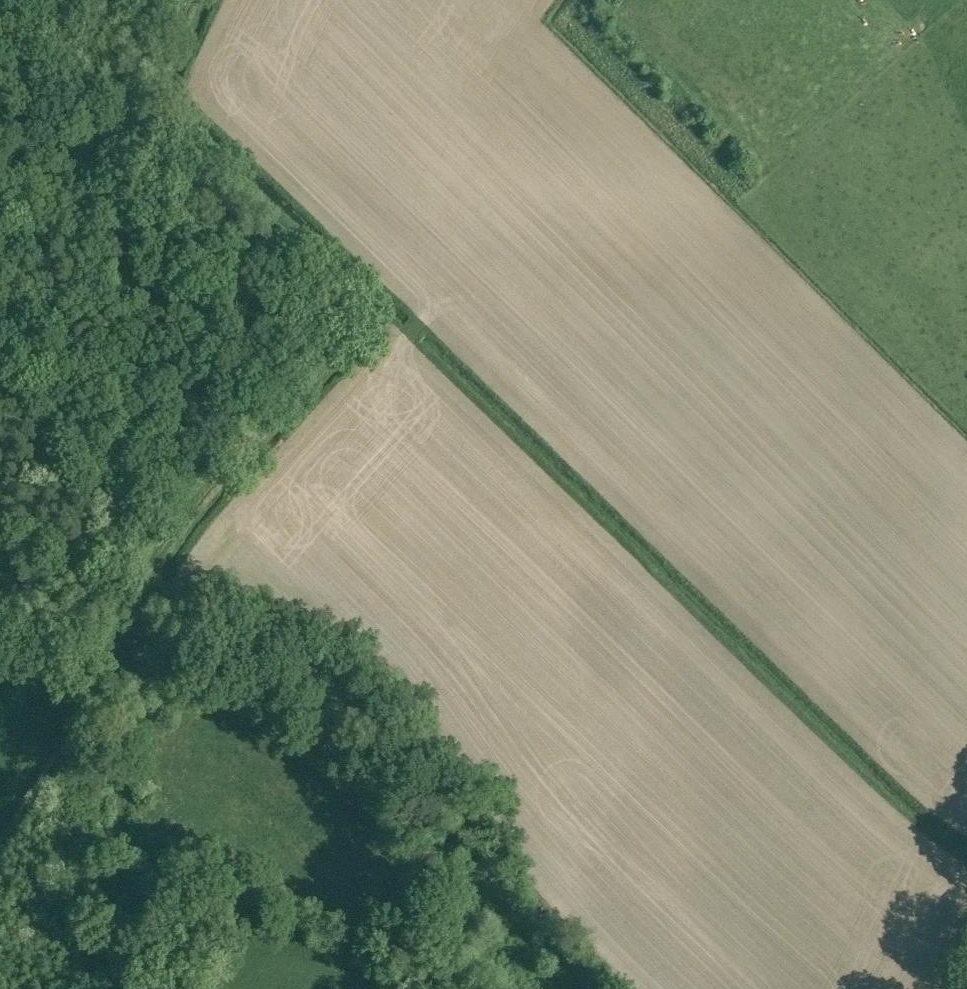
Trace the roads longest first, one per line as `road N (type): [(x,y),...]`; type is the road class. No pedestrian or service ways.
road 1 (track): [(107,988),(121,661)]
road 2 (track): [(121,661),(0,850)]

